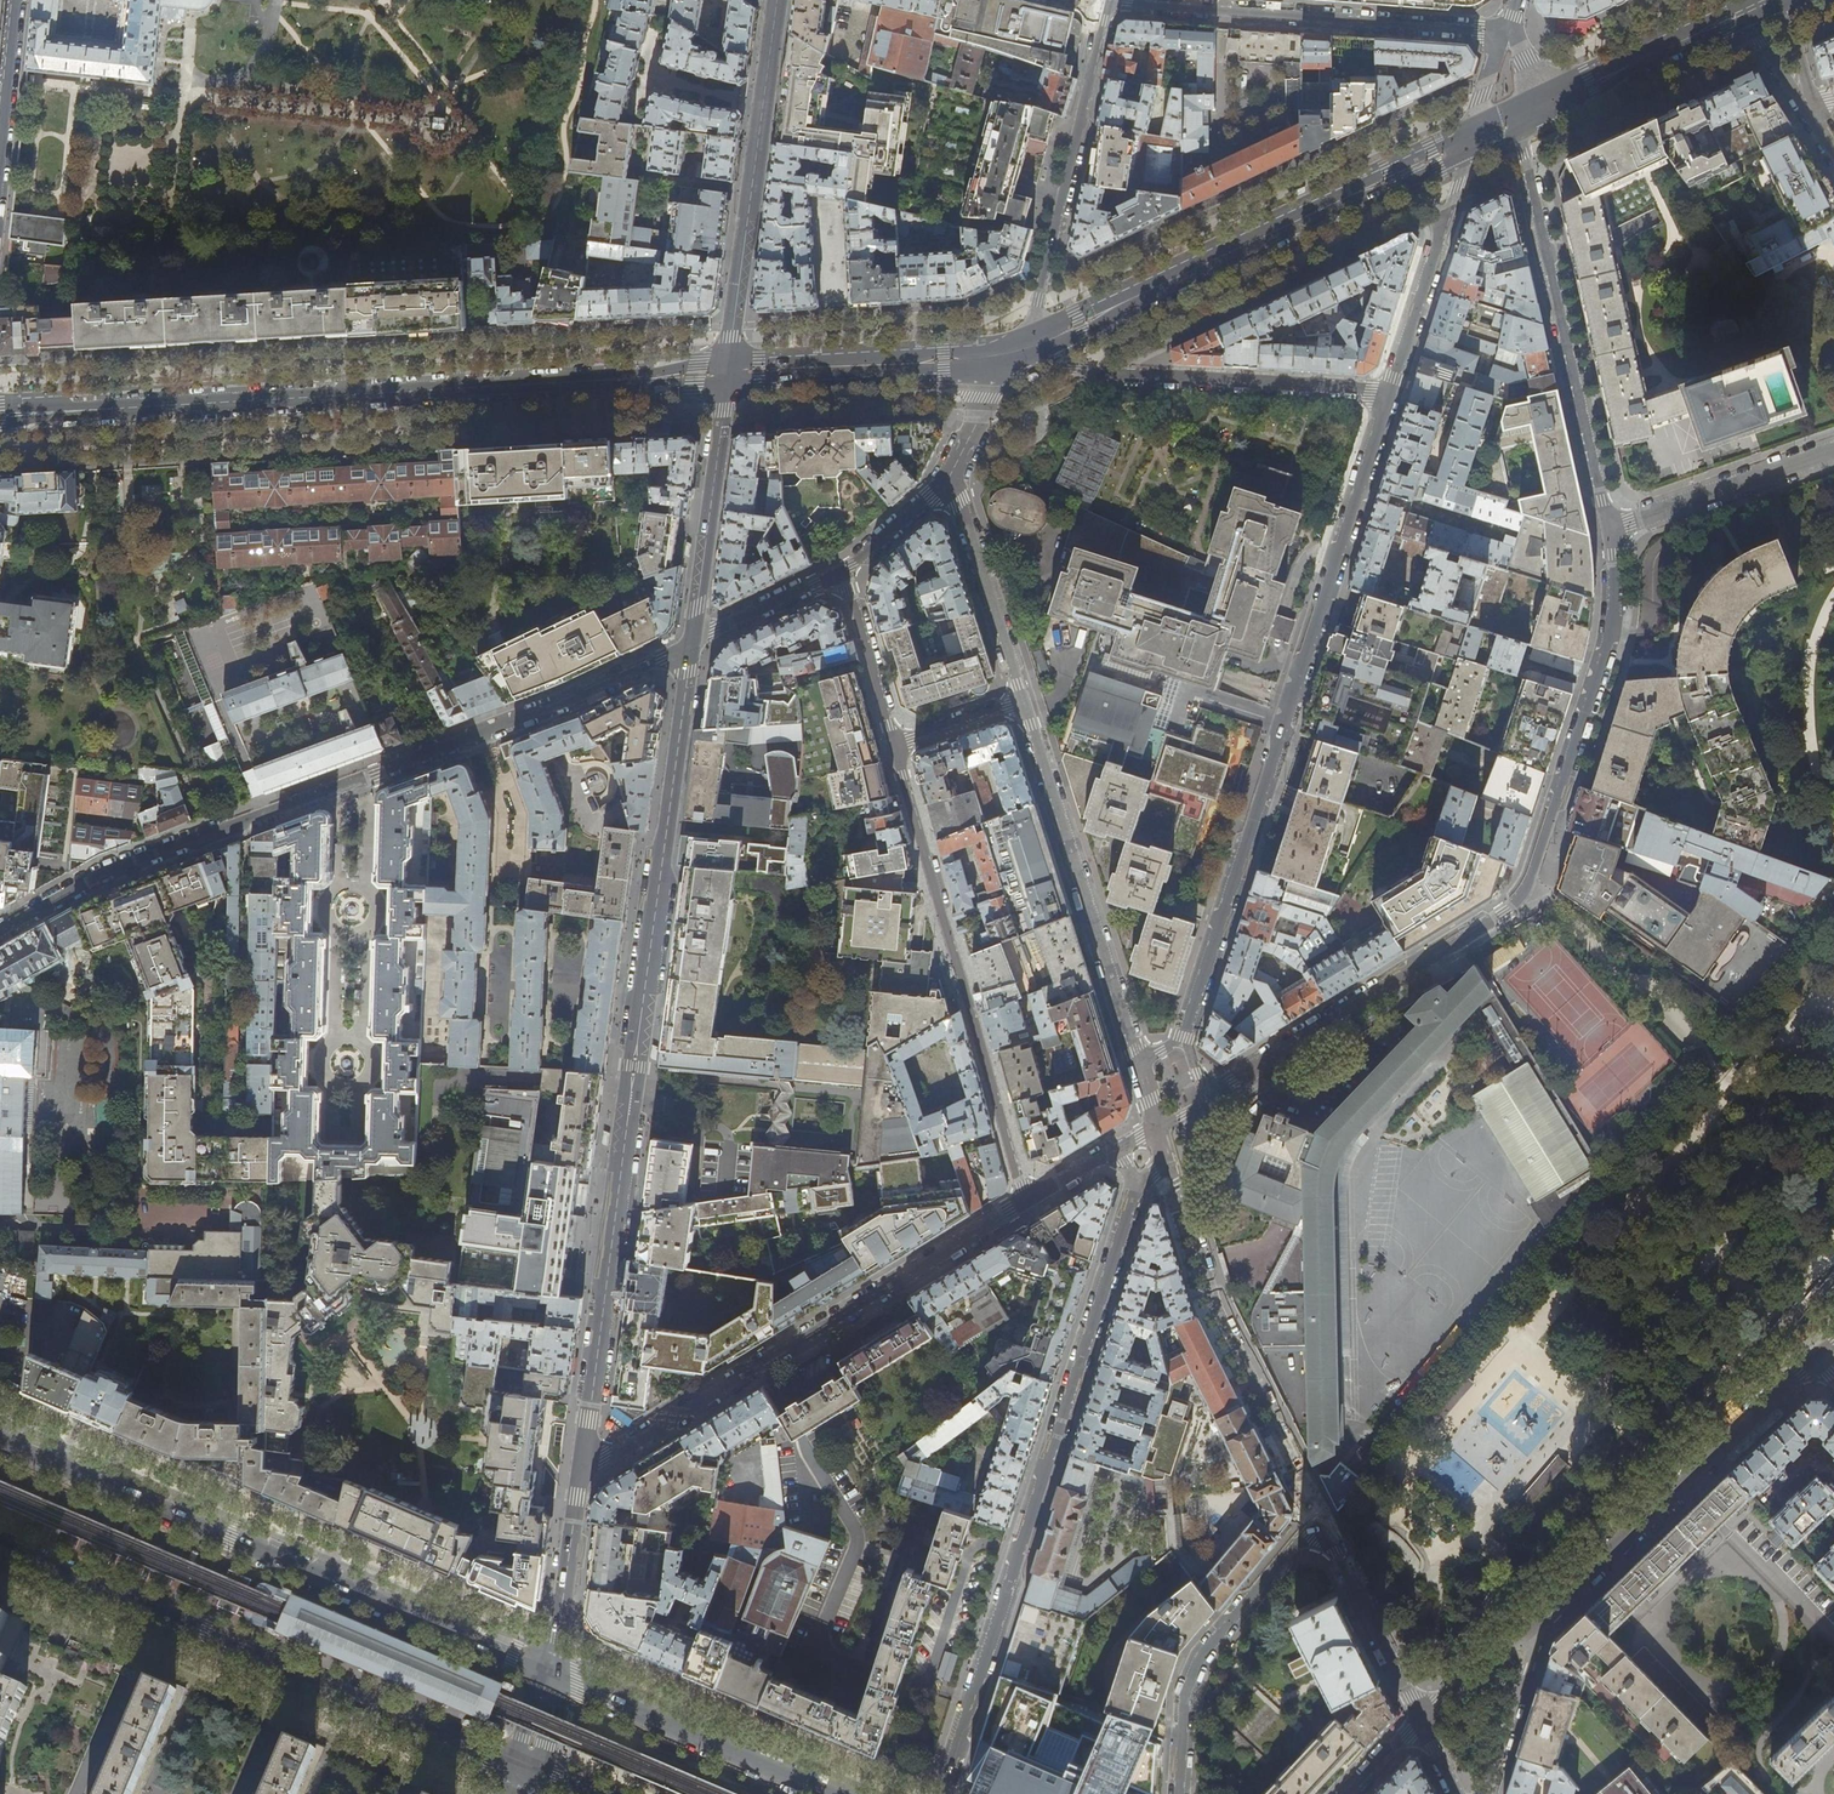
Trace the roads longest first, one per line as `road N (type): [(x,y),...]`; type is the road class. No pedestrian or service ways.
road 1 (tertiary): [(691,643),(580,1475)]
road 2 (residential): [(1209,1099),(1522,895),(1610,631),(1609,529)]
road 3 (residential): [(0,931),(114,869),(573,700),(691,643)]
road 4 (secondary): [(727,374),(0,414)]
road 5 (residential): [(1159,1125),(1170,1159),(1136,1186),(939,1793)]
road 6 (residential): [(1390,392),(1185,1037)]
road 7 (primary): [(551,1670),(0,1438)]
road 8 (primary): [(0,1546),(526,1770)]
road 9 (residential): [(1178,1793),(1190,1672),(1321,1518),(1420,1718)]
road 10 (residential): [(1420,1718),(1550,1610),(1813,1357)]
road 11 (residential): [(580,1475),(1027,1205)]
road 12 (residential): [(894,744),(1027,1205)]
road 13 (residential): [(1609,529),(1522,143),(1526,115)]
road 14 (secondary): [(1406,172),(1039,343)]
road 15 (residential): [(1112,0),(1506,30)]
road 16 (residential): [(1139,1062),(1023,699)]
road 17 (tertiary): [(727,374),(777,0)]
road 18 (residential): [(1039,343),(1074,370),(1390,392)]
road 19 (residential): [(1109,0),(1035,316),(1039,343)]
road 20 (primary): [(832,1793),(551,1670)]
road 21 (secondary): [(1006,354),(727,374)]
road 22 (tertiary): [(691,643),(727,374)]
road 23 (secondary): [(1745,12),(1526,115)]
road 24 (residential): [(1833,451),(1609,529)]
road 25 (residential): [(1023,699),(951,478)]
road 26 (tertiary): [(580,1475),(551,1670)]
road 27 (residential): [(845,573),(894,744)]
road 28 (residential): [(1444,223),(1390,392)]
road 29 (residential): [(691,643),(845,573)]
road 30 (residential): [(1027,1205),(1159,1125)]
road 31 (residential): [(845,573),(951,478)]
road 32 (residential): [(1023,699),(894,744)]
road 33 (residential): [(951,478),(1006,354)]
road 34 (residential): [(0,130),(14,0)]

